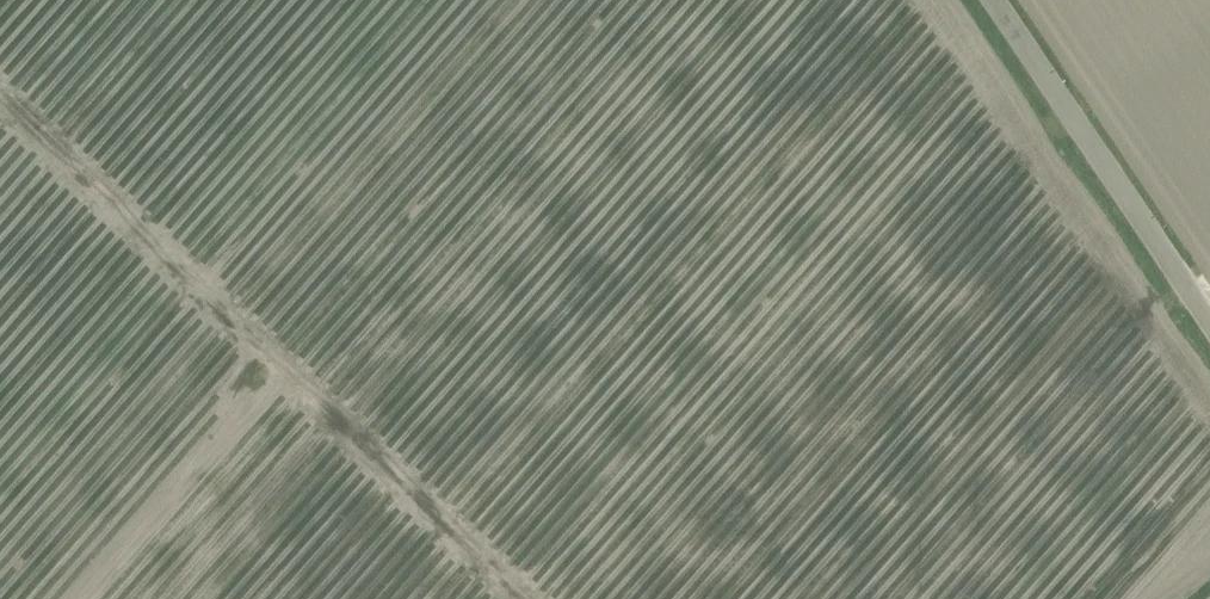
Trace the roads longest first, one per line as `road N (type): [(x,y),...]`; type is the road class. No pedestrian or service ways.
road 1 (unclassified): [(1209,351),(985,0)]

